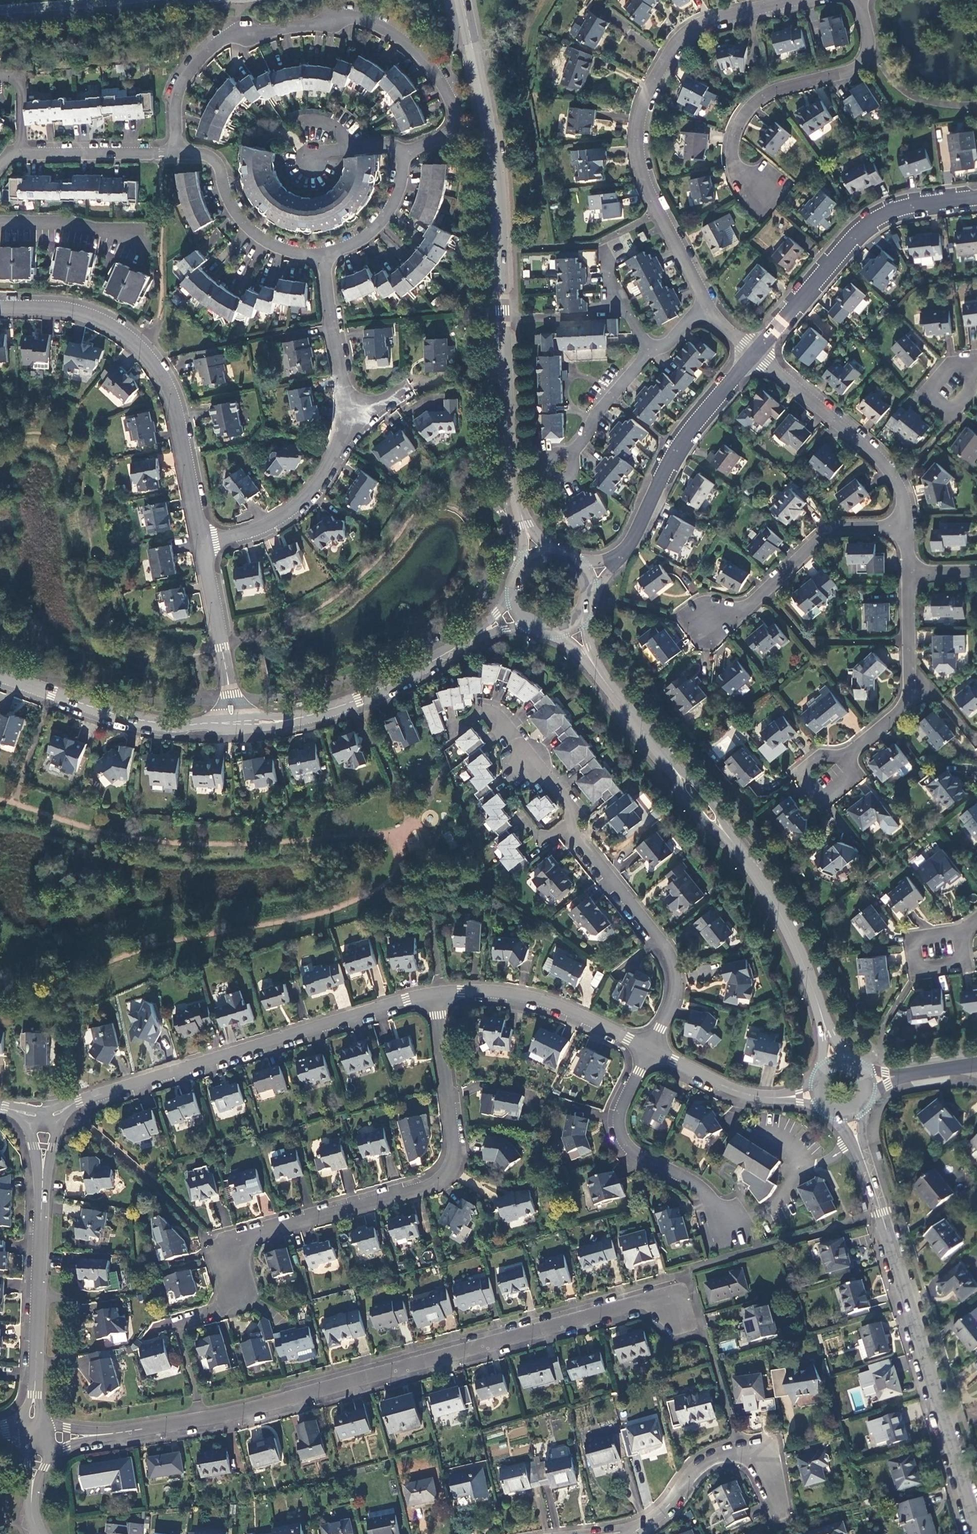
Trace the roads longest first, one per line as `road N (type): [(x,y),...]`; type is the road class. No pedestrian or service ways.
road 1 (residential): [(34,1442),(201,1421),(646,1301),(675,1307)]
road 2 (secondary): [(464,0),(493,148),(507,422),(521,513)]
road 3 (residential): [(403,154),(455,127),(442,80),(421,54),(388,33),(345,20),(241,34),(195,63),(176,95),(176,152)]
road 4 (residential): [(228,1275),(244,1239),(415,1191),(442,1172),(456,1149),(437,992)]
road 5 (residential): [(704,305),(642,178),(637,146),(646,96),(691,29),(795,0)]
road 6 (residential): [(437,992),(45,1116)]
road 7 (secondary): [(862,1155),(976,1532)]
road 8 (residential): [(322,257),(352,422),(312,490),(287,513),(201,544)]
road 9 (residential): [(0,308),(66,312),(102,325),(149,359),(174,406),(201,544)]
road 10 (tertiary): [(34,1442),(45,1116)]
road 11 (unclassified): [(859,0),(870,41),(857,68),(776,90),(743,117),(734,163),(763,191)]
road 12 (unclassified): [(754,353),(869,224),(914,205),(976,197)]
road 13 (tertiary): [(231,723),(343,704),(480,633)]
road 14 (residential): [(562,828),(667,962),(670,1009),(650,1049)]
road 15 (residential): [(749,1219),(724,1217),(698,1187),(621,1132),(623,1104),(650,1049)]
road 16 (unclassified): [(905,530),(897,481),(754,353)]
road 17 (tertiary): [(0,675),(134,718),(231,723)]
road 18 (unclassified): [(627,548),(676,451),(754,353)]
road 19 (residential): [(905,530),(827,532),(743,609),(707,618)]
road 20 (residential): [(650,1049),(544,1000),(437,992)]
road 21 (unclassified): [(843,759),(907,701),(908,570)]
road 22 (secondary): [(734,842),(795,943),(824,1021)]
road 23 (residential): [(176,152),(214,159),(241,220),(258,236),(322,257)]
road 24 (residential): [(458,727),(490,712),(526,764),(578,813),(562,828)]
road 25 (residential): [(774,1491),(763,1466),(737,1452),(719,1455),(637,1533)]
road 26 (residential): [(201,544),(231,723)]
road 27 (residential): [(176,152),(21,153)]
road 28 (secondary): [(0,13),(148,0)]
road 29 (residential): [(649,351),(561,466)]
road 30 (residential): [(322,257),(376,228),(401,183),(403,154)]
road 31 (residential): [(776,1098),(721,1085),(650,1049)]
road 32 (residential): [(0,224),(71,225),(134,240)]
road 33 (residential): [(963,933),(913,938),(917,969),(967,964)]
road 34 (unclassified): [(843,759),(854,775),(820,803),(798,773),(822,755)]
road 35 (residential): [(976,362),(950,365),(926,393),(954,417),(970,395)]

